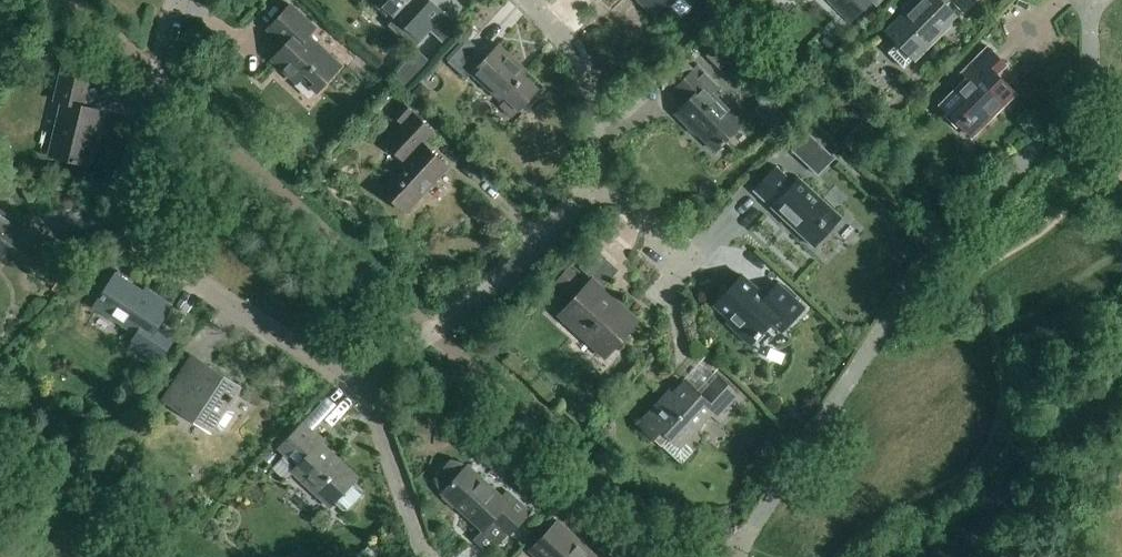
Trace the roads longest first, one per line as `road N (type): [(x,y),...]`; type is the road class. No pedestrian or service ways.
road 1 (residential): [(179,0),(130,221),(146,251),(363,388)]
road 2 (residential): [(363,388),(501,283),(600,176)]
road 3 (residential): [(600,176),(585,72),(530,0)]
road 4 (residential): [(363,388),(430,556)]
road 5 (residential): [(600,176),(692,263),(666,298)]

